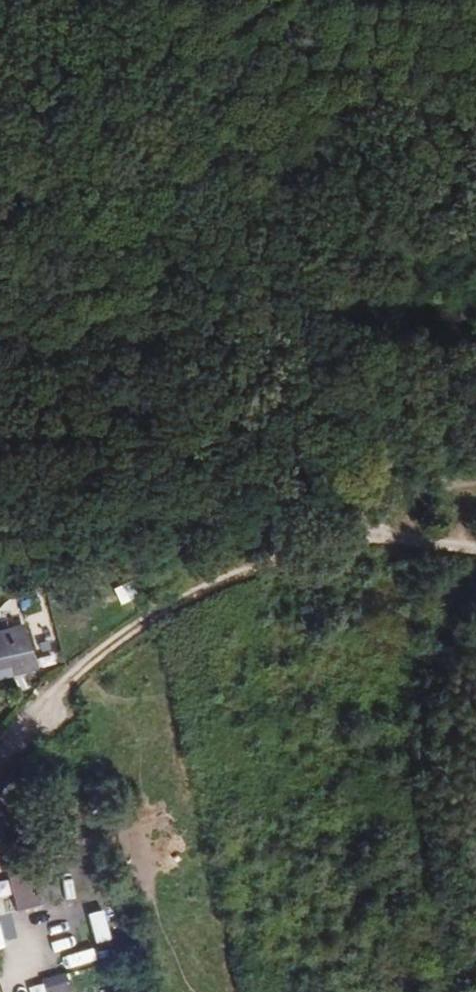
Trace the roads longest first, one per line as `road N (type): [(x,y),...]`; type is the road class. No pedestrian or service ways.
road 1 (track): [(0,746),(87,660),(216,583),(475,474)]
road 2 (track): [(0,539),(150,490),(282,483),(370,520),(475,539)]

